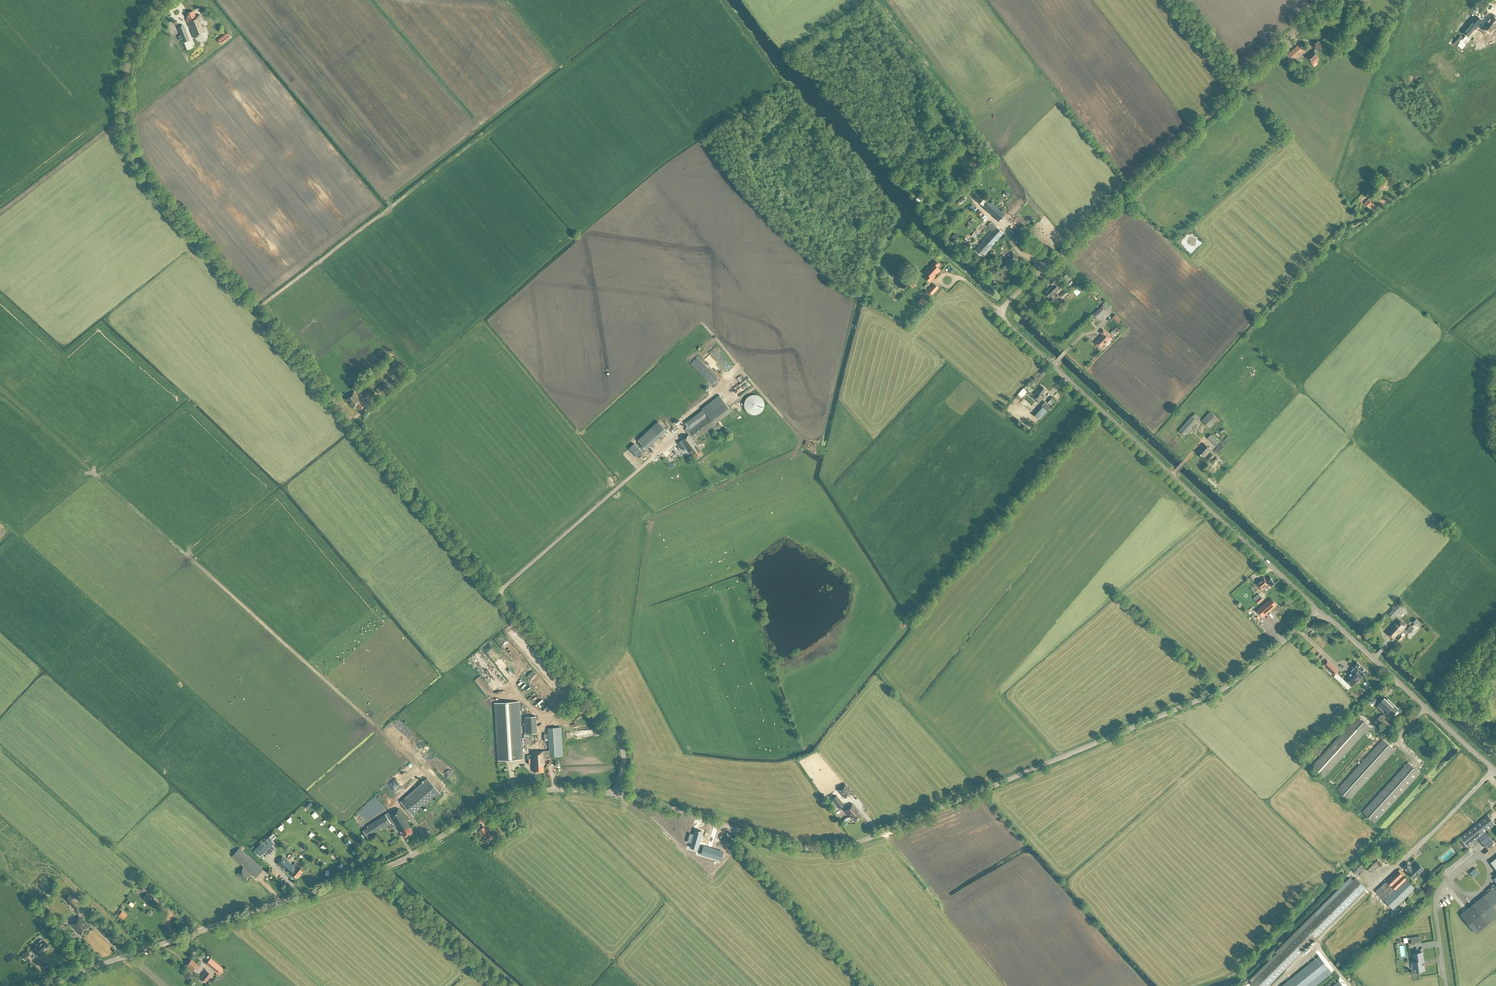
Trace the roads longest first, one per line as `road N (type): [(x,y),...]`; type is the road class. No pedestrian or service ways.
road 1 (unclassified): [(615,794),(623,764),(614,731),(155,190),(132,151),(124,102),(129,62),(167,0)]
road 2 (unclassified): [(1318,612),(1002,313),(1326,0)]
road 3 (unclassified): [(615,794),(805,848),(849,845),(1223,689),(1318,612)]
road 4 (unclassified): [(38,985),(385,868),(513,794),(615,794)]
road 5 (track): [(0,747),(204,930)]
road 6 (unclassified): [(1495,771),(1318,612)]
road 7 (track): [(495,592),(674,438)]
road 8 (track): [(1495,123),(1375,210)]

